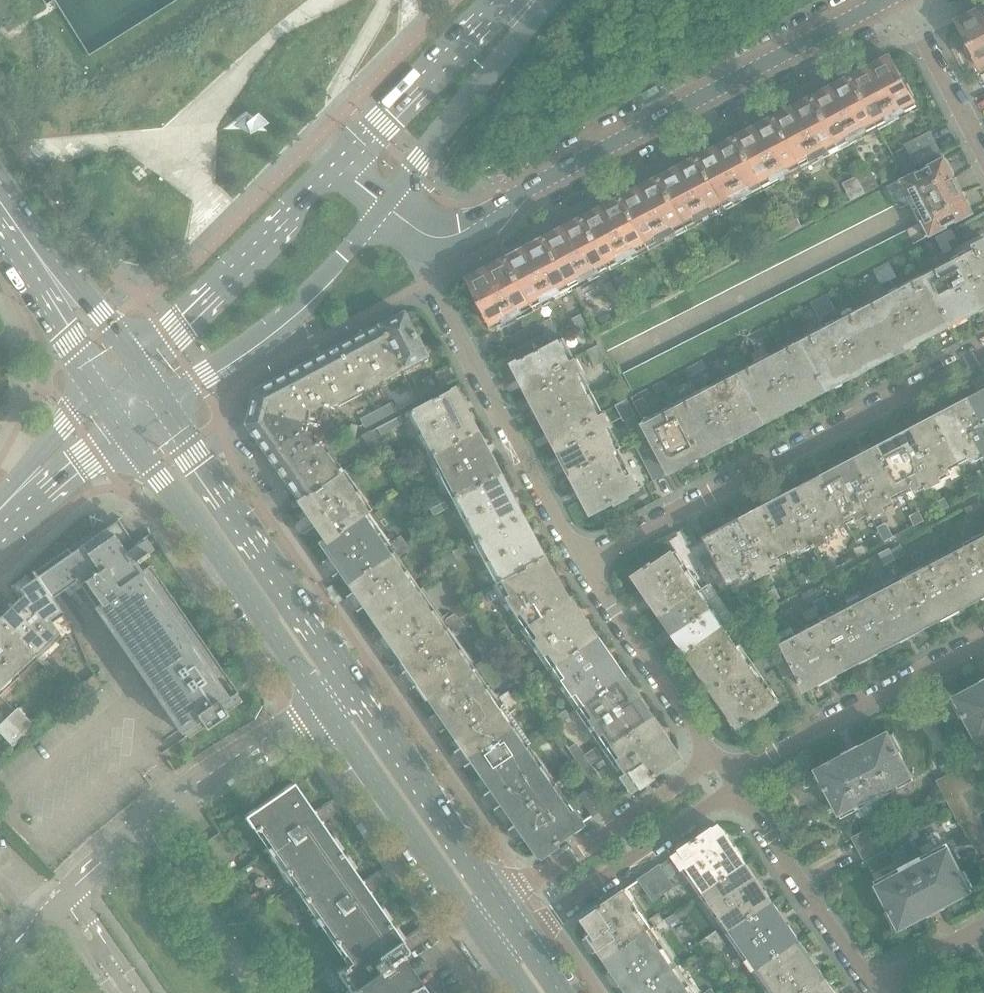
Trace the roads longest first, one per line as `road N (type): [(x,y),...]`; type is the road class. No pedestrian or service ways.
road 1 (residential): [(422,231),(460,231),(883,0)]
road 2 (primary): [(0,256),(375,0)]
road 3 (residential): [(983,351),(590,568)]
road 4 (residential): [(0,968),(141,824),(321,699)]
road 5 (residential): [(422,231),(428,280),(590,568)]
road 6 (secondary): [(348,684),(308,610),(162,401)]
road 7 (secondary): [(125,425),(321,699)]
road 8 (primary): [(252,0),(0,173)]
road 9 (secondary): [(162,401),(290,307),(389,202)]
road 10 (residential): [(735,789),(773,754),(983,642)]
road 11 (secondary): [(343,162),(135,362)]
road 12 (secondary): [(321,699),(476,927)]
road 13 (secondary): [(503,907),(348,684)]
road 14 (residential): [(525,939),(735,789)]
road 15 (residential): [(715,760),(503,907)]
road 16 (secondary): [(389,202),(540,0)]
road 17 (residential): [(735,789),(876,985)]
road 18 (secondary): [(513,0),(378,120),(343,162)]
road 19 (residential): [(590,568),(715,760)]
road 20 (residential): [(983,157),(898,0)]
road 21 (secondary): [(48,271),(67,326),(103,390)]
road 22 (secondary): [(135,362),(108,325),(48,271)]
road 23 (residential): [(103,390),(71,417),(24,484)]
road 24 (residential): [(983,926),(876,985)]

